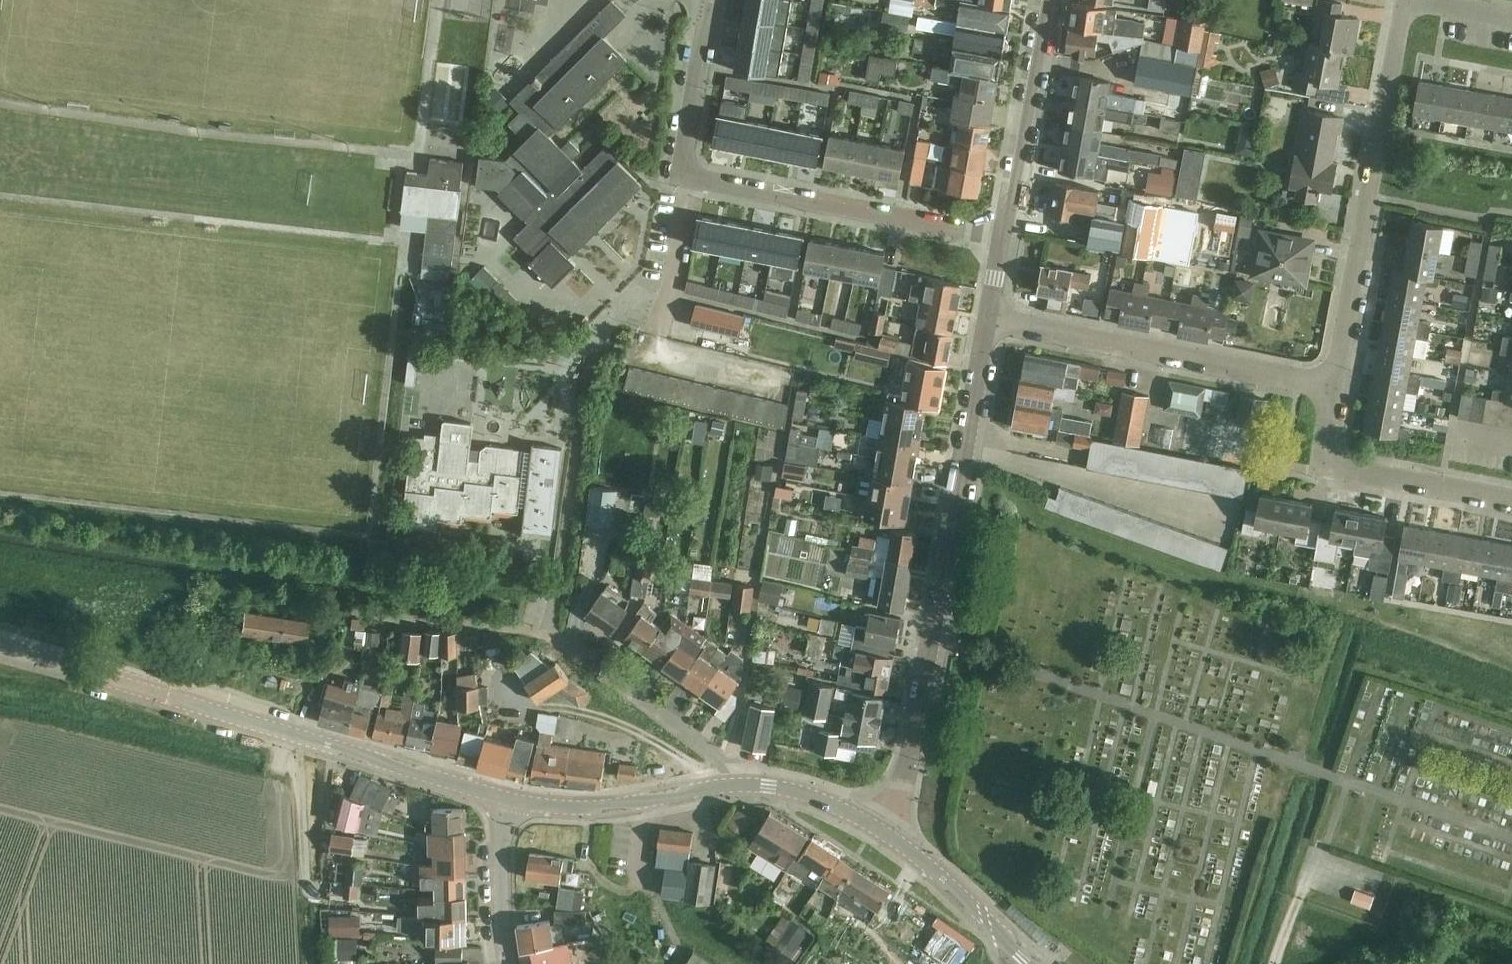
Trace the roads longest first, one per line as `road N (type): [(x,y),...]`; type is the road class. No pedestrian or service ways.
road 1 (tertiary): [(889,836),(989,315)]
road 2 (secondary): [(508,798),(0,649)]
road 3 (residential): [(714,0),(682,156),(690,175),(1002,235)]
road 4 (residential): [(1334,386),(1406,0)]
road 5 (residential): [(1334,386),(989,315)]
road 6 (tertiary): [(1002,235),(1043,0)]
road 7 (secondary): [(737,785),(604,807),(508,798)]
road 8 (residential): [(567,645),(713,753),(737,785)]
road 9 (residential): [(1511,502),(1327,458)]
road 10 (secondary): [(1028,963),(943,876),(889,836)]
road 11 (secondary): [(509,963),(501,883),(508,798)]
road 12 (secondary): [(889,836),(805,794),(737,785)]

